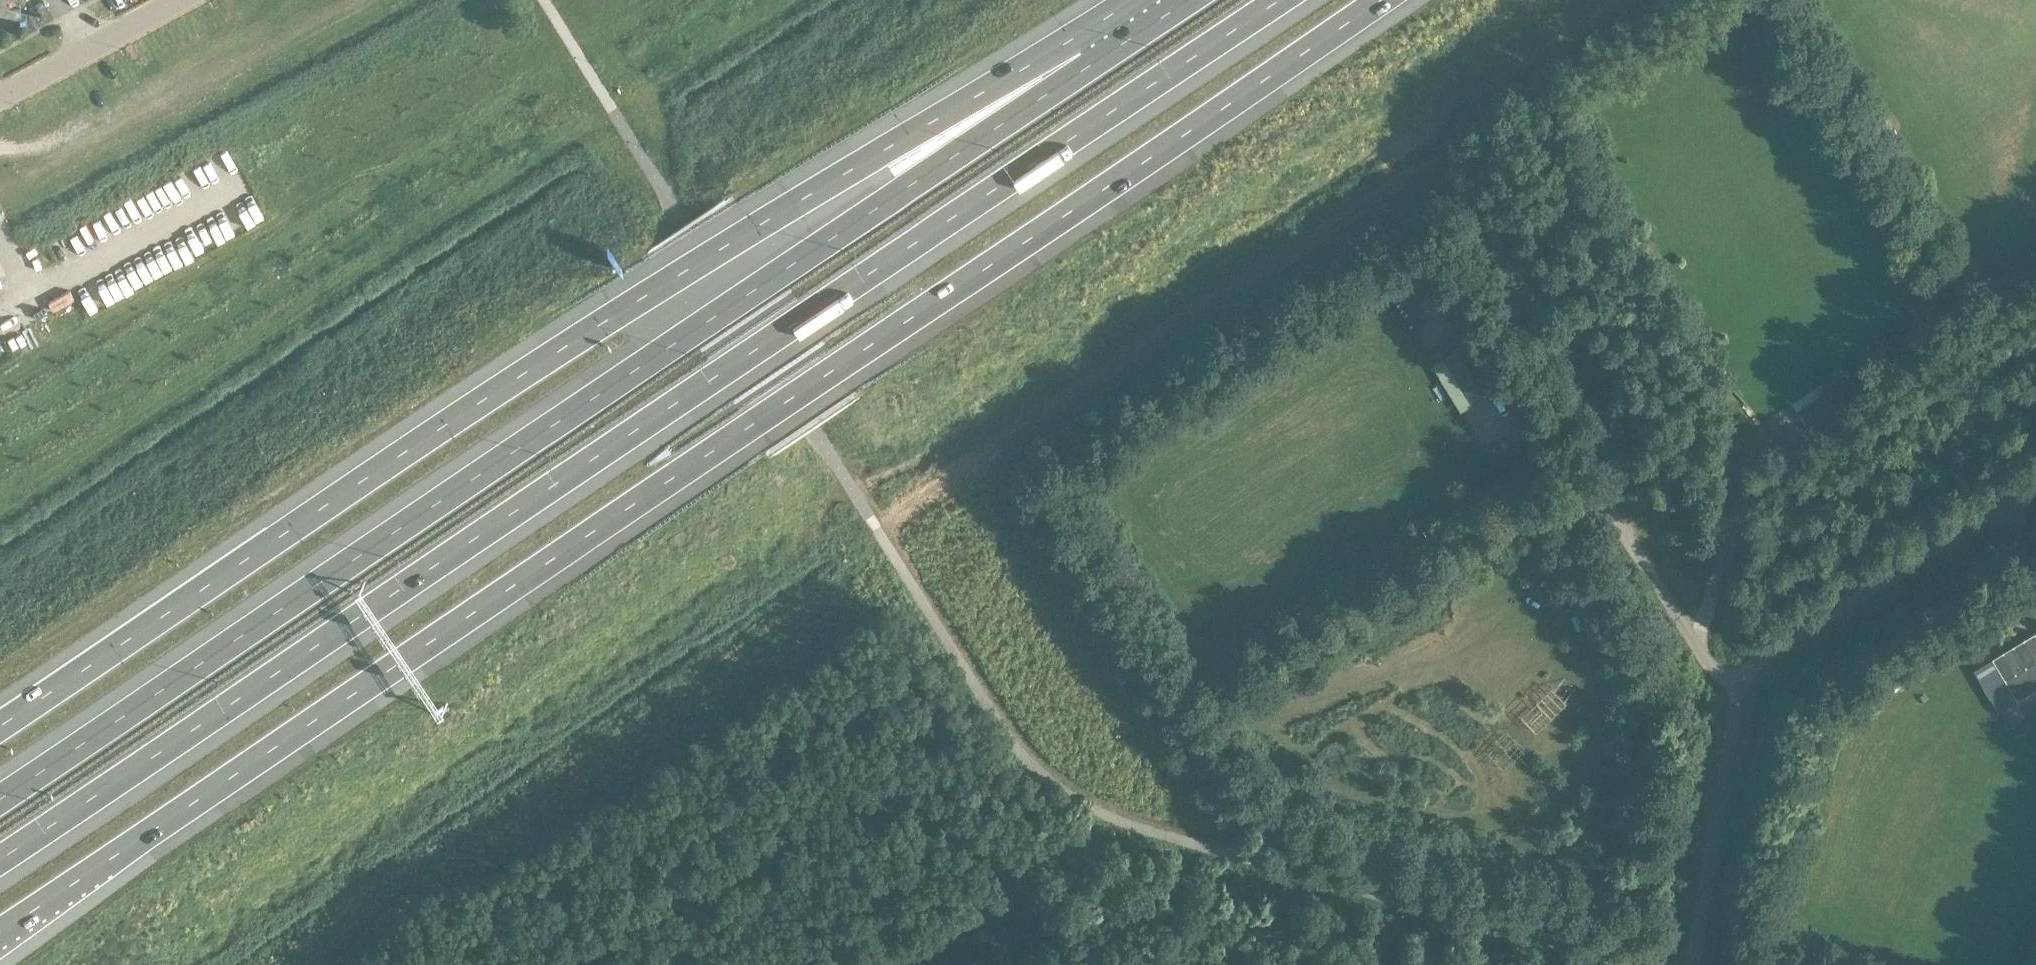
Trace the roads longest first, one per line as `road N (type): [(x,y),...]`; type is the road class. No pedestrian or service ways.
road 1 (motorway): [(0,925),(760,420),(1371,0)]
road 2 (motorway): [(0,854),(1276,0)]
road 3 (motorway): [(1154,18),(0,794)]
road 4 (motorway): [(1154,18),(850,171),(672,279),(0,725)]
road 5 (unclassified): [(1696,964),(1740,676),(2035,491)]
road 6 (unclassified): [(0,103),(188,0)]

